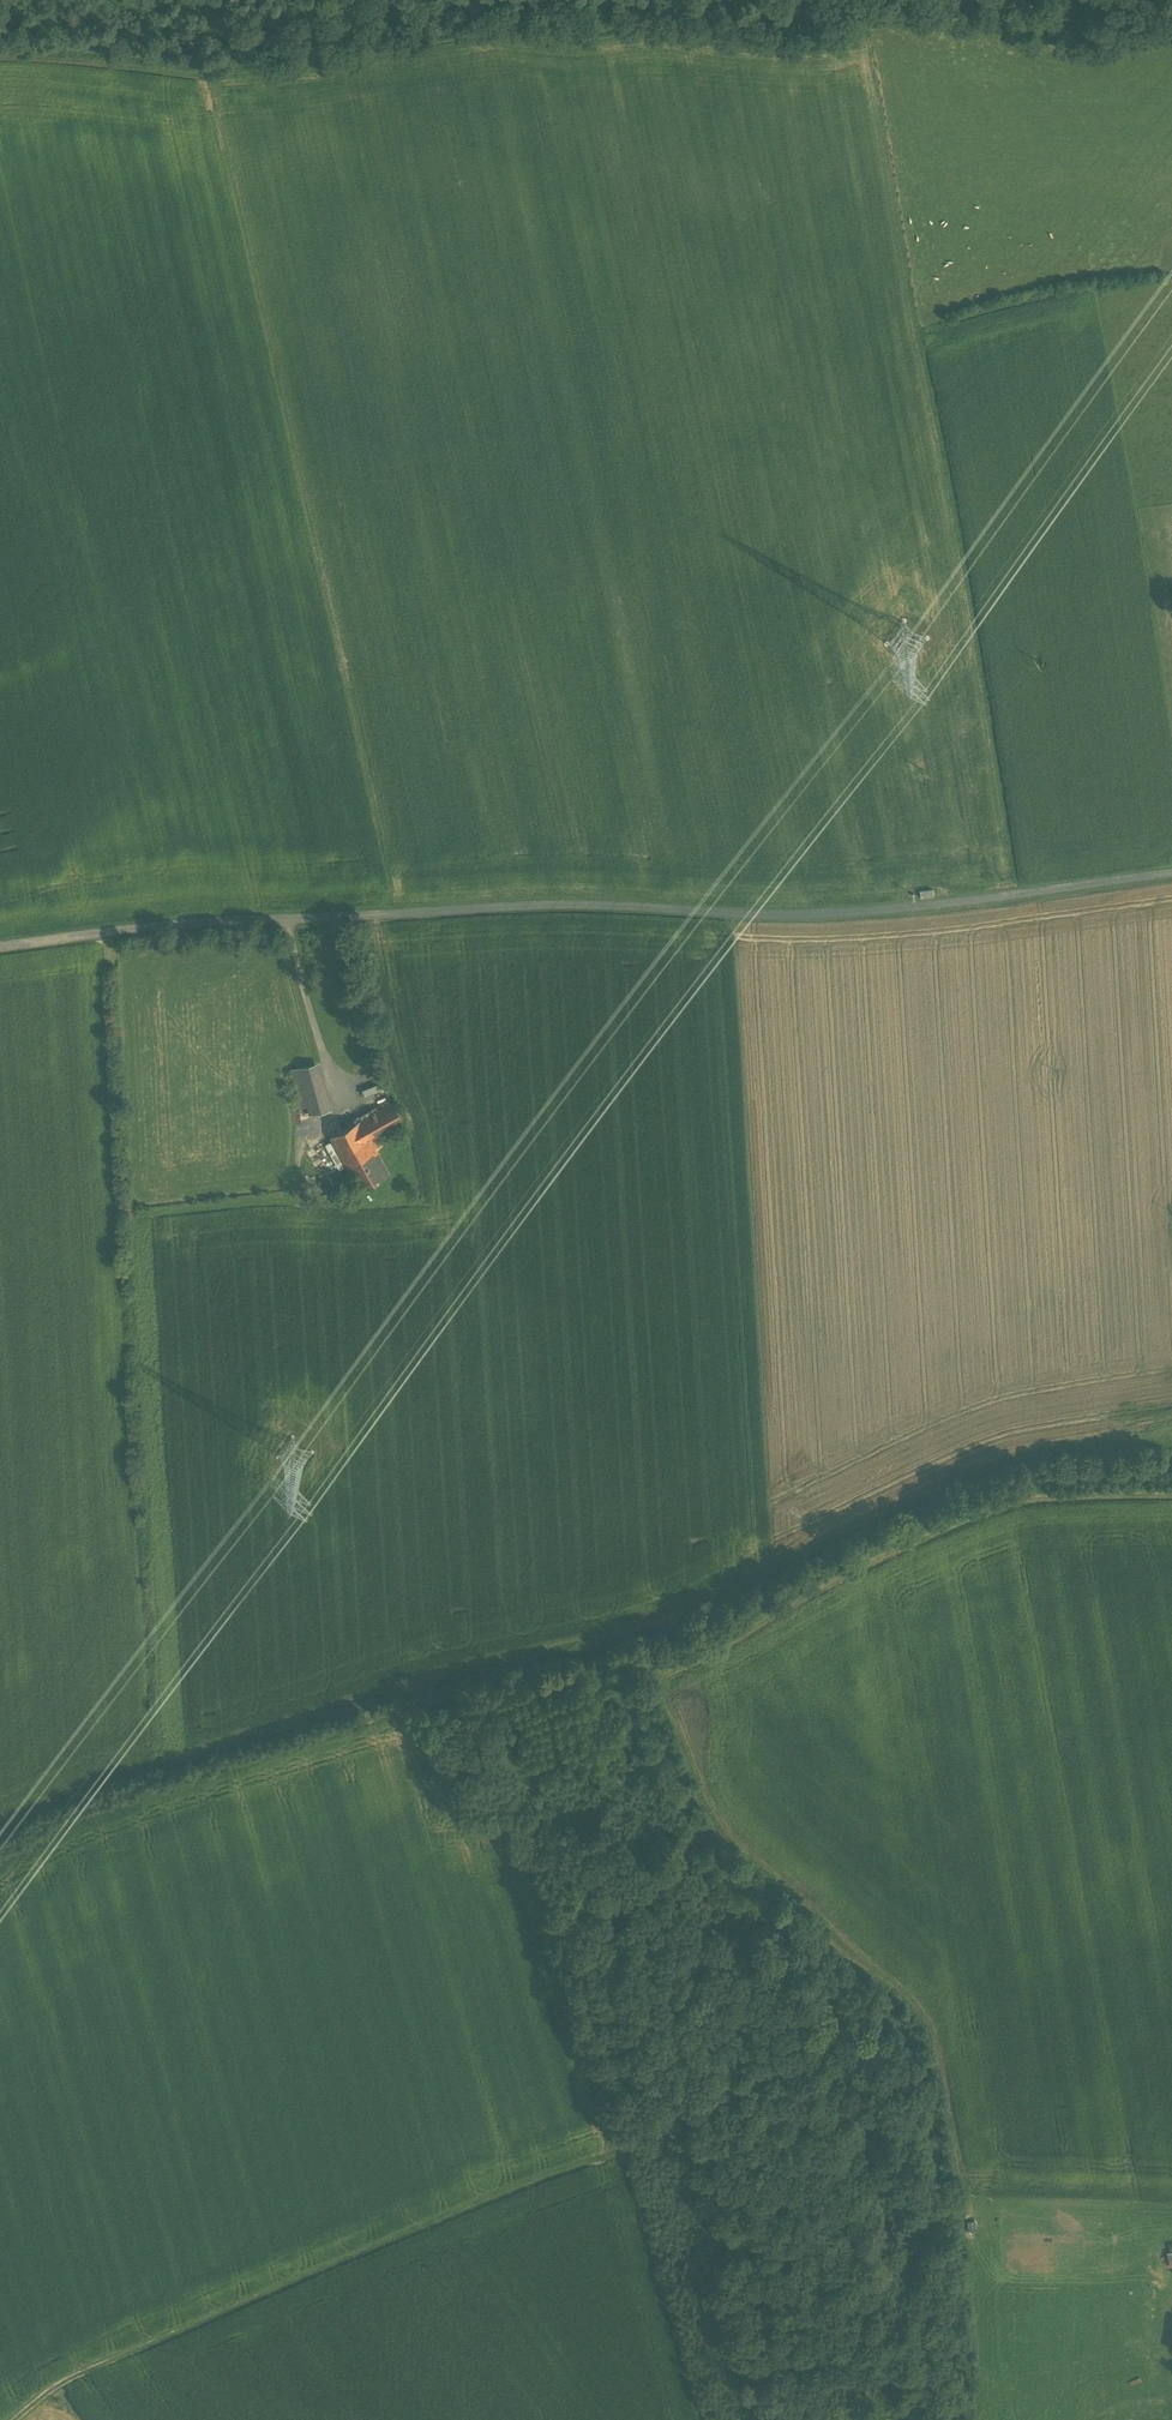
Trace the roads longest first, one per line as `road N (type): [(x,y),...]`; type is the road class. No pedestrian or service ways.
road 1 (track): [(13,2419),(58,2382),(618,2151)]

